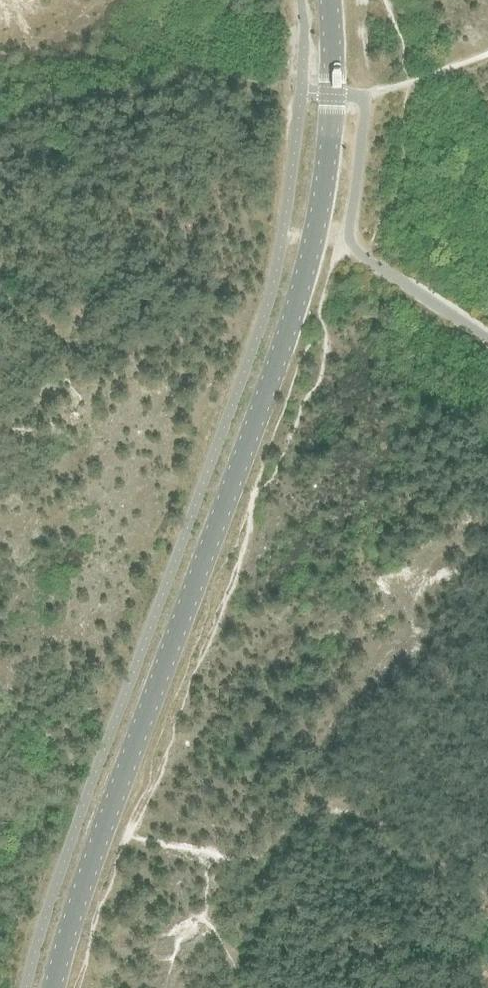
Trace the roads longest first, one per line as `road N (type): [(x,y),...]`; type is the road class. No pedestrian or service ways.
road 1 (tertiary): [(54,987),(306,264),(331,114),(329,0)]

